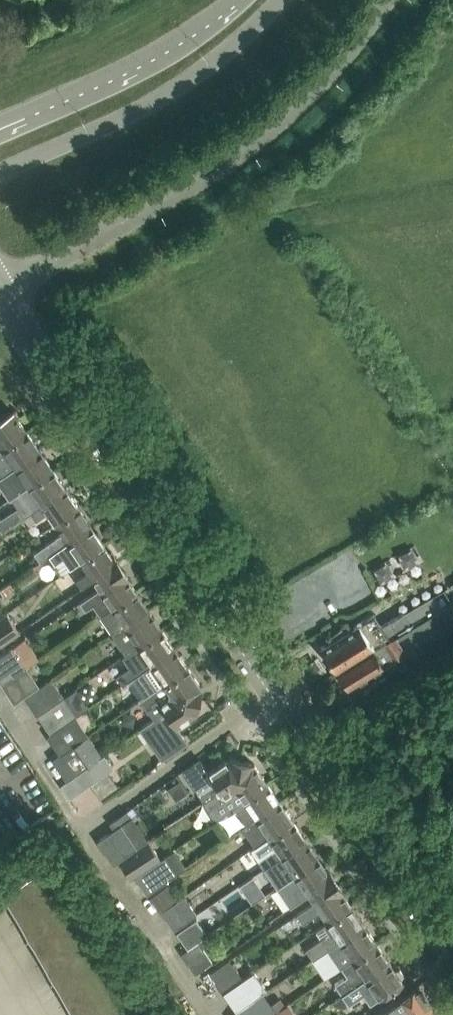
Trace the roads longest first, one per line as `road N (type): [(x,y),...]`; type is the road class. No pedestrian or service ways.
road 1 (unclassified): [(0,290),(452,950)]
road 2 (unclassified): [(0,284),(254,156),(363,54),(399,0)]
road 3 (unclassified): [(0,171),(129,117),(213,61),(284,0)]
road 4 (unclassified): [(238,0),(147,63),(0,127)]

